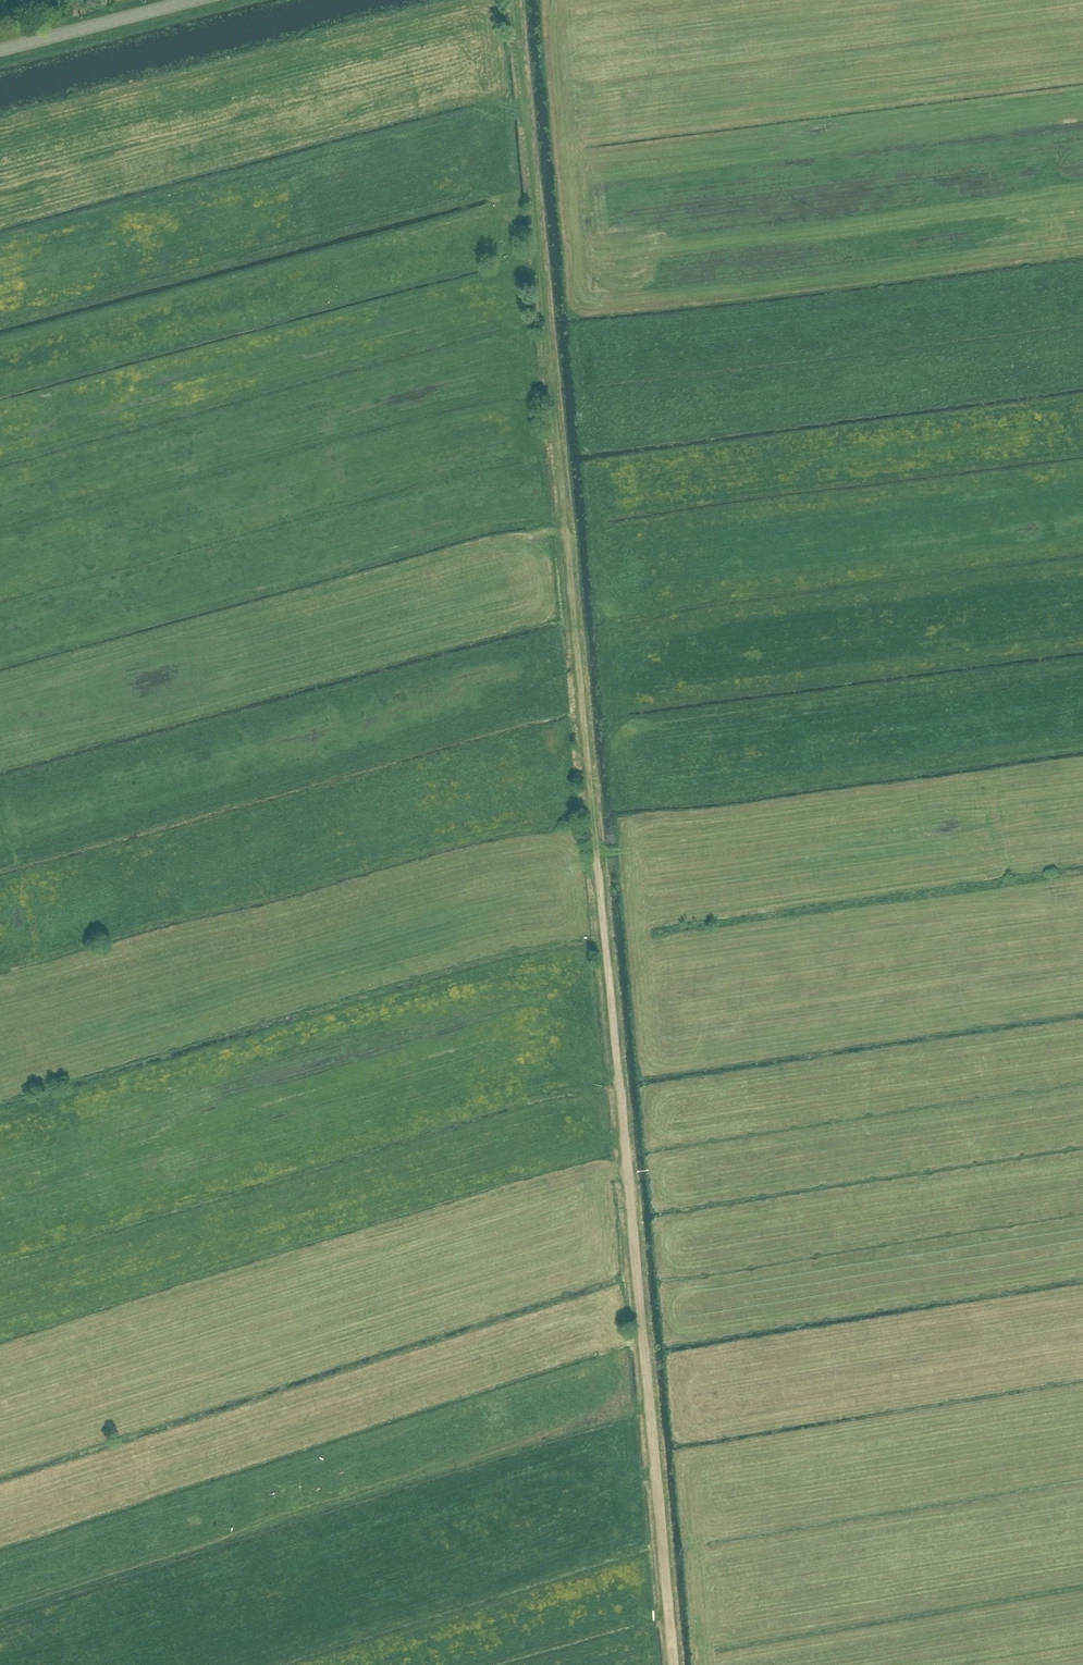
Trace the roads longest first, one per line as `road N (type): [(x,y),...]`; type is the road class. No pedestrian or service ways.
road 1 (track): [(595,861),(674,1664)]
road 2 (tertiary): [(0,51),(206,0)]

